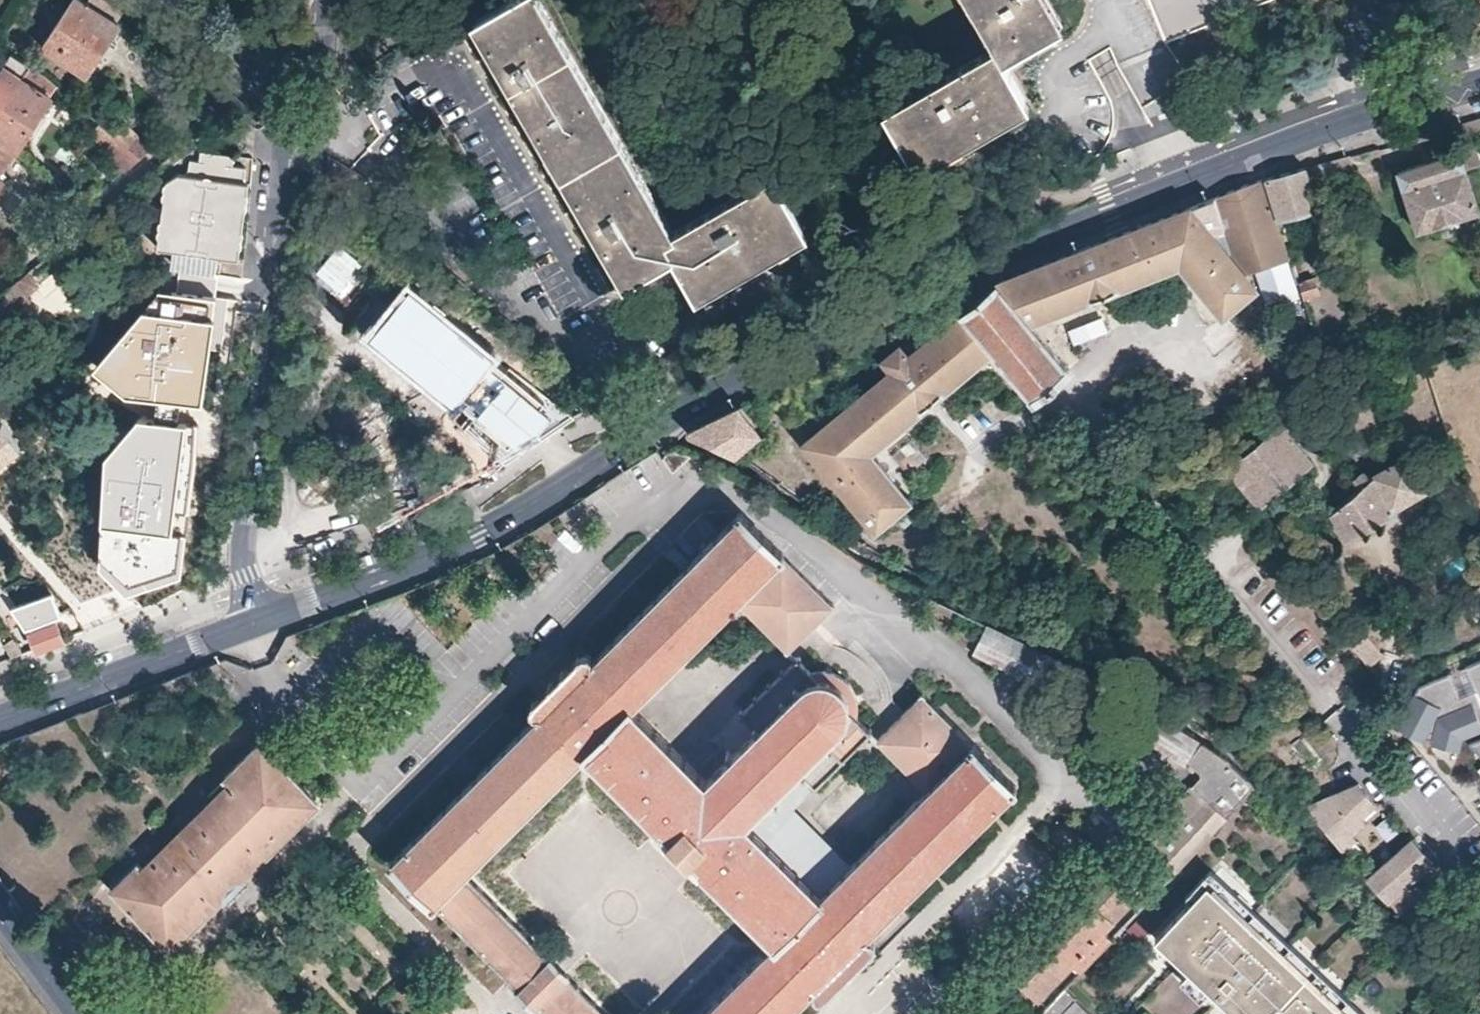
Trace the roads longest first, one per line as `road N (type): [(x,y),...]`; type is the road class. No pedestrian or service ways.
road 1 (residential): [(252,624),(479,537),(661,425),(955,273),(1172,183),(1479,84)]
road 2 (residential): [(290,84),(240,443),(236,593),(252,624)]
road 3 (residential): [(252,624),(0,720)]
road 4 (residential): [(177,0),(290,84)]
road 5 (tertiary): [(79,1013),(0,904)]

